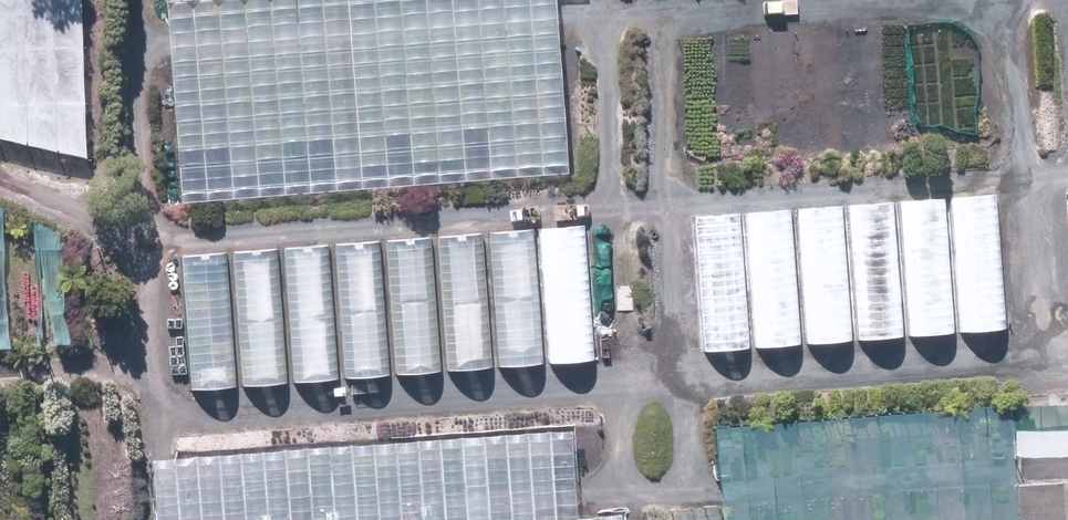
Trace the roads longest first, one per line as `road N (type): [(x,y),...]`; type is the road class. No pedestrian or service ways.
road 1 (track): [(1067,364),(191,424),(172,415),(148,371),(134,77),(140,58),(173,34),(558,4),(581,11),(598,28),(611,206)]
road 2 (track): [(142,244),(1067,169)]
road 3 (track): [(617,395),(628,472),(637,491),(654,495),(673,485),(689,458),(659,36),(670,19)]
road 4 (track): [(997,0),(1015,33),(1041,366)]
road 5 (track): [(603,52),(643,18),(938,0)]
road 6 (track): [(148,371),(0,380)]

